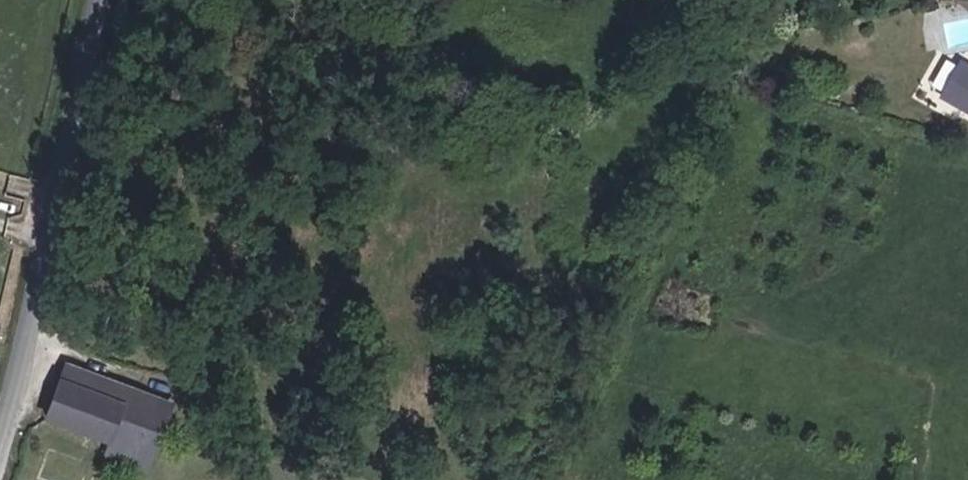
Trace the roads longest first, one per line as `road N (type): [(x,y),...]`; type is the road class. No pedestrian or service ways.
road 1 (unclassified): [(96,0),(0,436)]

